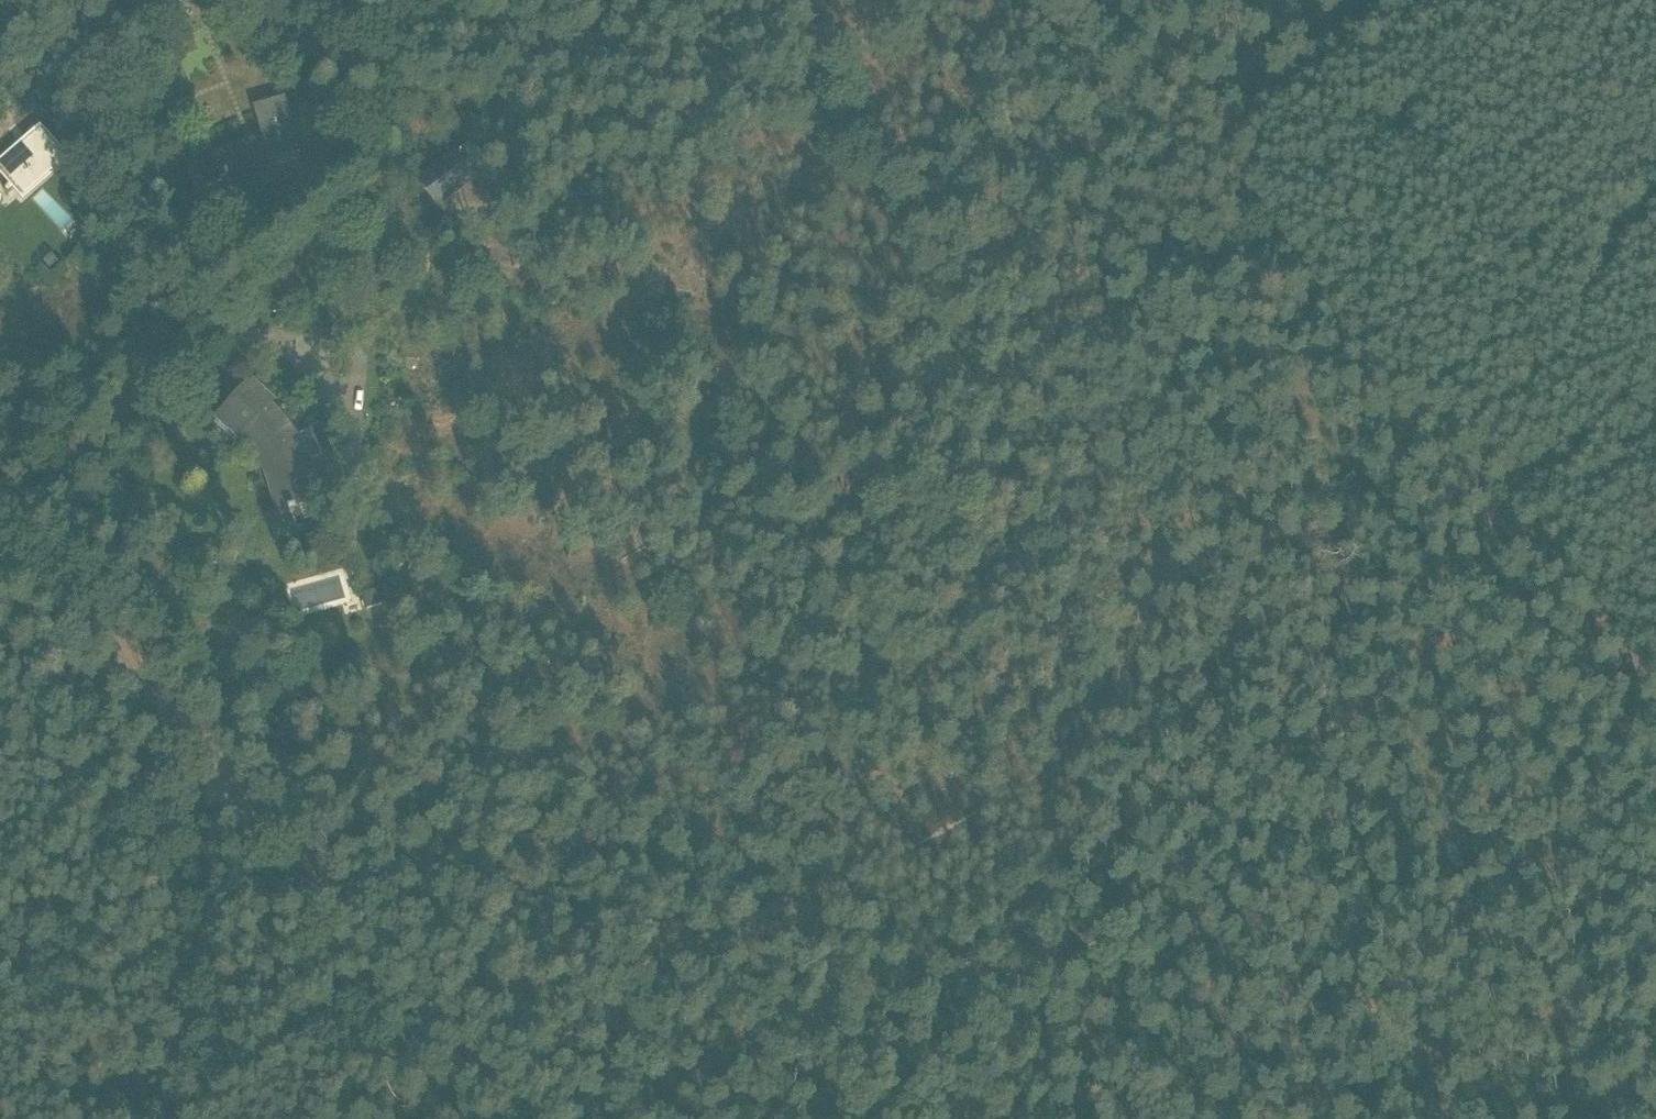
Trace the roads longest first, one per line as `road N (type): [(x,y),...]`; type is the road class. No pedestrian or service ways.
road 1 (track): [(525,1118),(14,532)]

